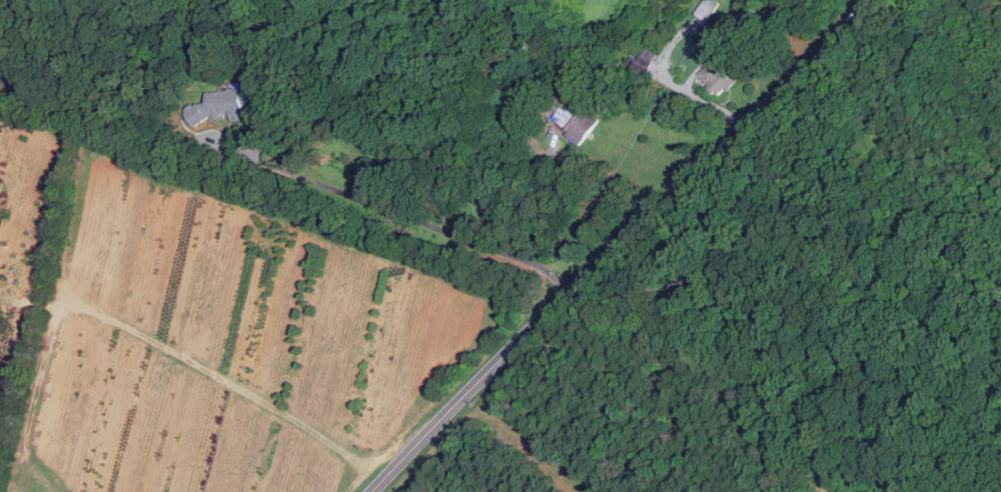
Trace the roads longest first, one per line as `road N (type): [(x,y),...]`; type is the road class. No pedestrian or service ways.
road 1 (tertiary): [(373,491),(871,0)]

